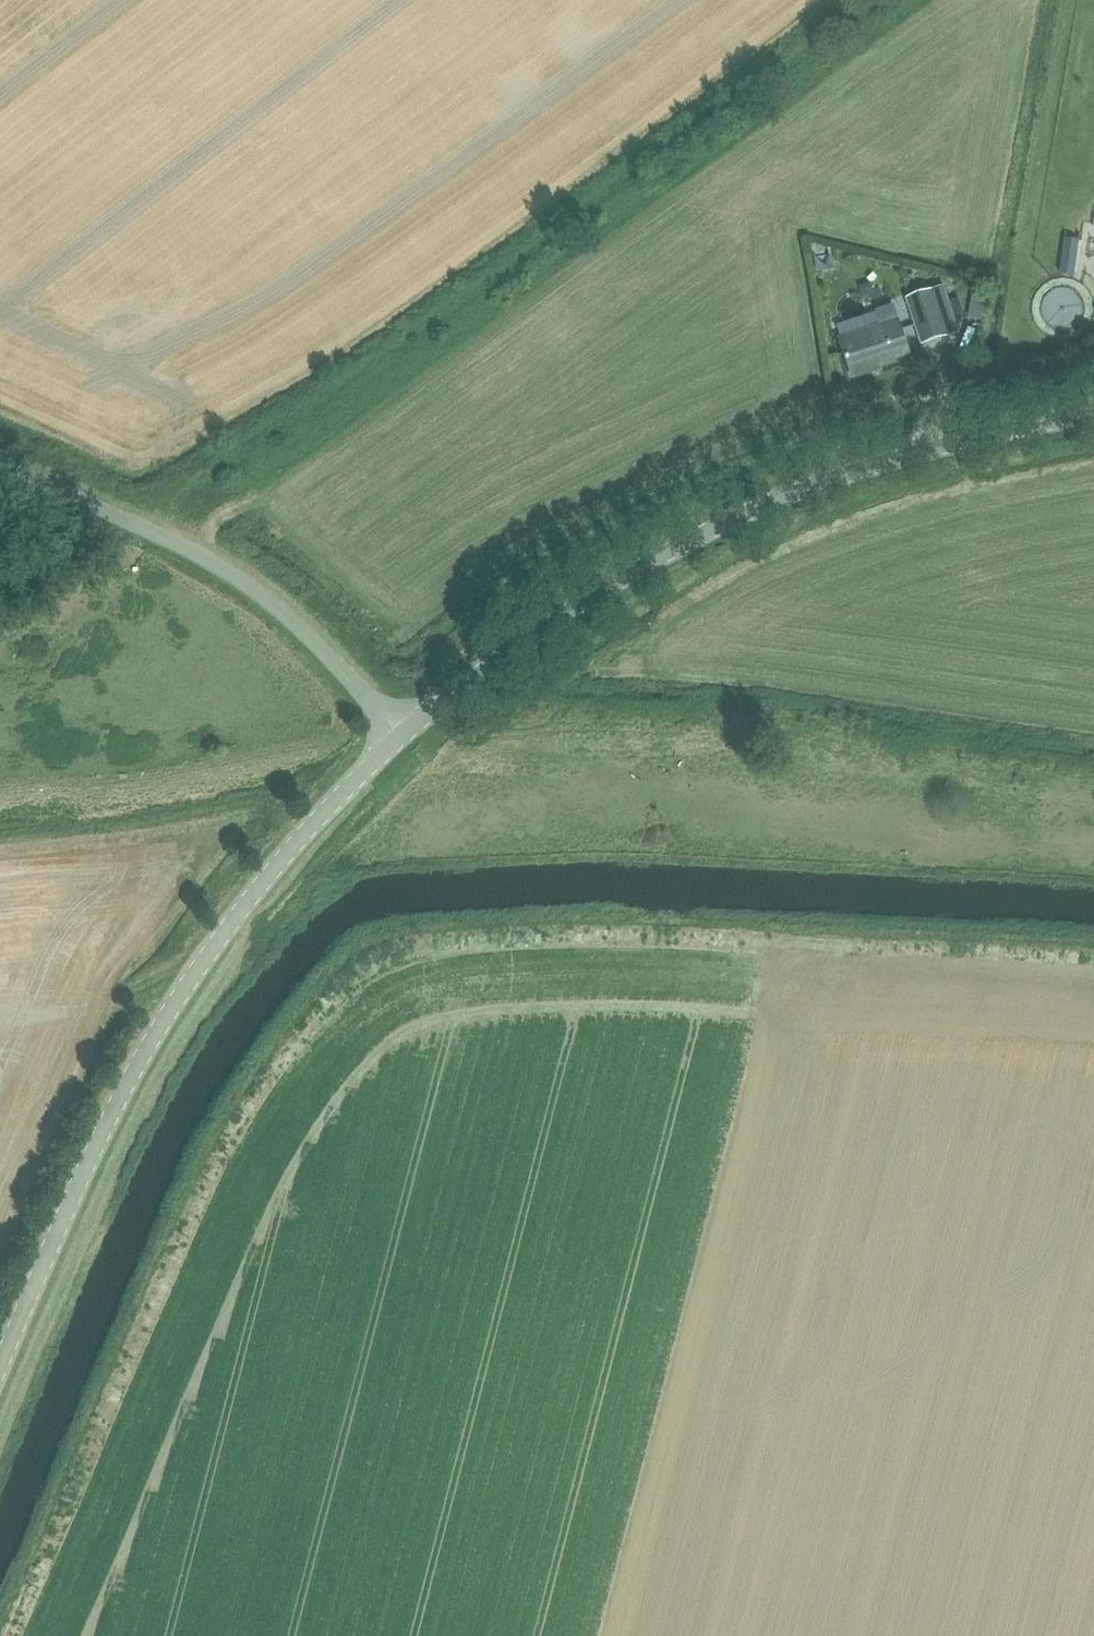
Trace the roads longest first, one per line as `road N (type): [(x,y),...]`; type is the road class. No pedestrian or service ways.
road 1 (tertiary): [(0,1382),(141,1058),(263,887),(405,734)]
road 2 (tertiary): [(1093,415),(936,447),(744,512),(502,653),(405,734)]
road 3 (unclassified): [(405,734),(267,601),(0,457)]

